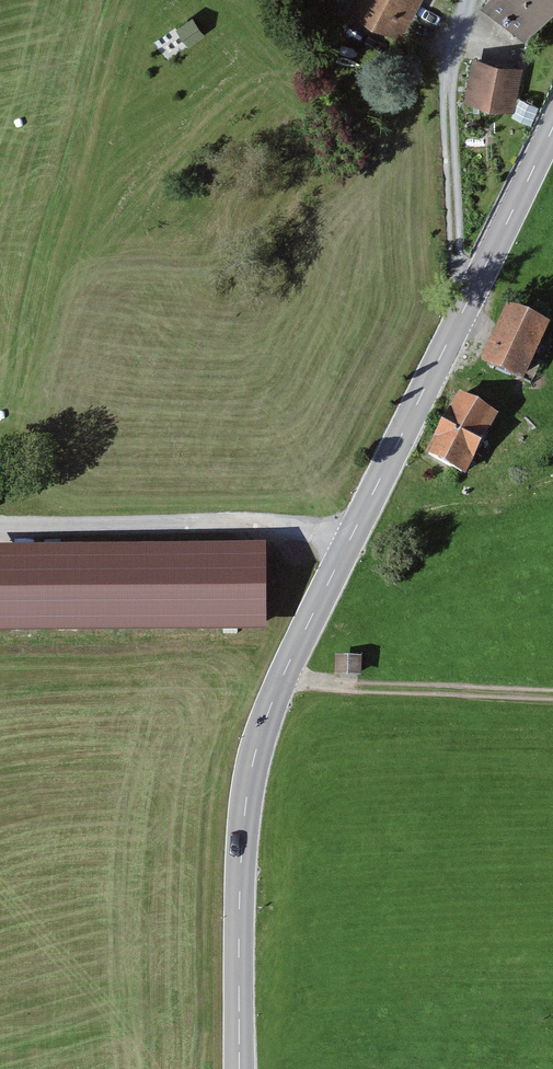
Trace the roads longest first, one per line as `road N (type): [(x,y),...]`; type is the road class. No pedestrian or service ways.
road 1 (secondary): [(552,127),(263,727),(241,843),(240,1068)]
road 2 (track): [(278,684),(552,694)]
road 3 (track): [(455,46),(448,118),(457,254),(464,275),(477,282)]

